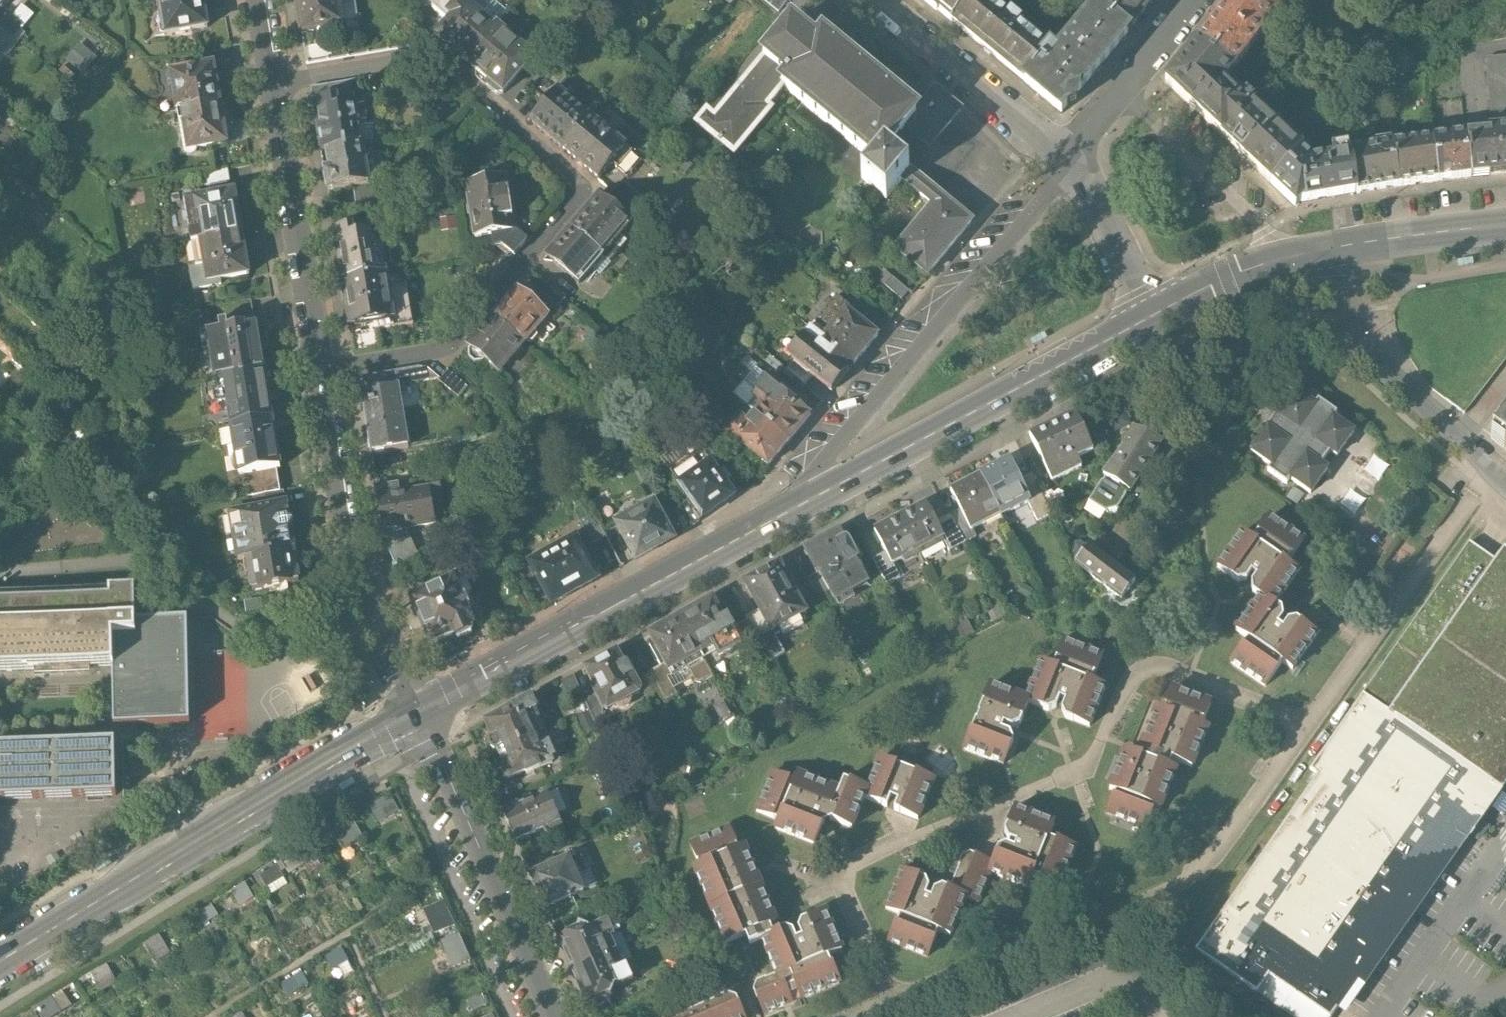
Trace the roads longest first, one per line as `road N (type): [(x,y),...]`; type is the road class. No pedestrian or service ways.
road 1 (residential): [(264,85),(440,55),(596,187),(465,351),(307,377)]
road 2 (residential): [(899,1004),(846,883),(852,868),(1075,774),(1145,664),(1163,662),(1319,725)]
road 3 (residential): [(899,1004),(1174,888),(1228,845),(1319,725)]
road 4 (secondary): [(0,963),(418,711)]
road 5 (secondary): [(418,711),(833,488)]
road 6 (residential): [(1069,163),(822,467),(833,488)]
road 7 (secondary): [(833,488),(1156,312)]
road 8 (residential): [(307,377),(342,542),(418,711)]
road 9 (residential): [(418,711),(559,1016)]
road 10 (residential): [(1319,725),(1501,472)]
road 11 (residential): [(264,85),(307,377)]
road 12 (residential): [(1326,250),(1350,326),(1374,358),(1501,472)]
road 13 (residential): [(1069,163),(874,0)]
road 14 (residential): [(1126,95),(1291,257)]
road 15 (secondary): [(1326,250),(1505,227)]
road 16 (residential): [(1156,312),(1069,163)]
road 17 (secondary): [(1156,312),(1291,257)]

